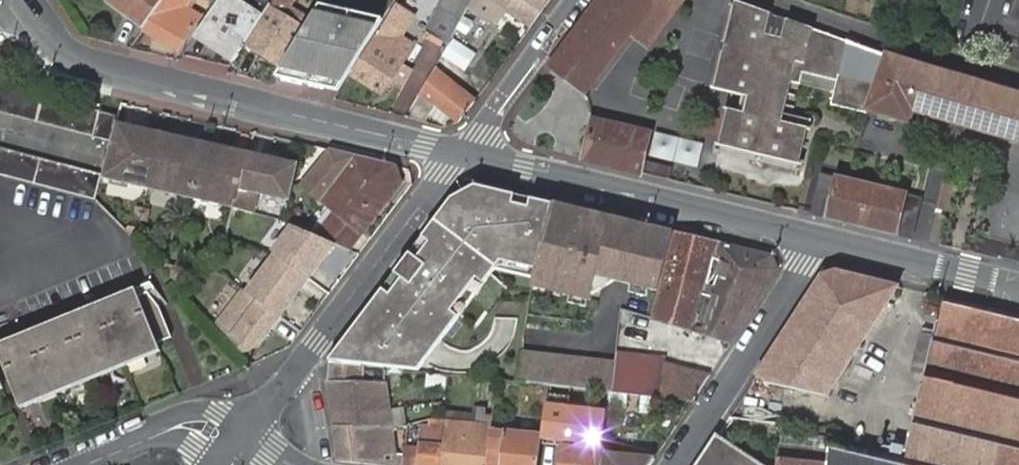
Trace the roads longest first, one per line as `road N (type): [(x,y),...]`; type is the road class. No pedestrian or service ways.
road 1 (residential): [(26,0),(55,42),(86,67),(459,153)]
road 2 (residential): [(459,153),(813,235)]
road 3 (residential): [(459,153),(248,434)]
road 4 (residential): [(677,464),(805,263),(813,235)]
road 5 (residential): [(813,235),(1018,286)]
road 6 (residential): [(575,0),(459,153)]

